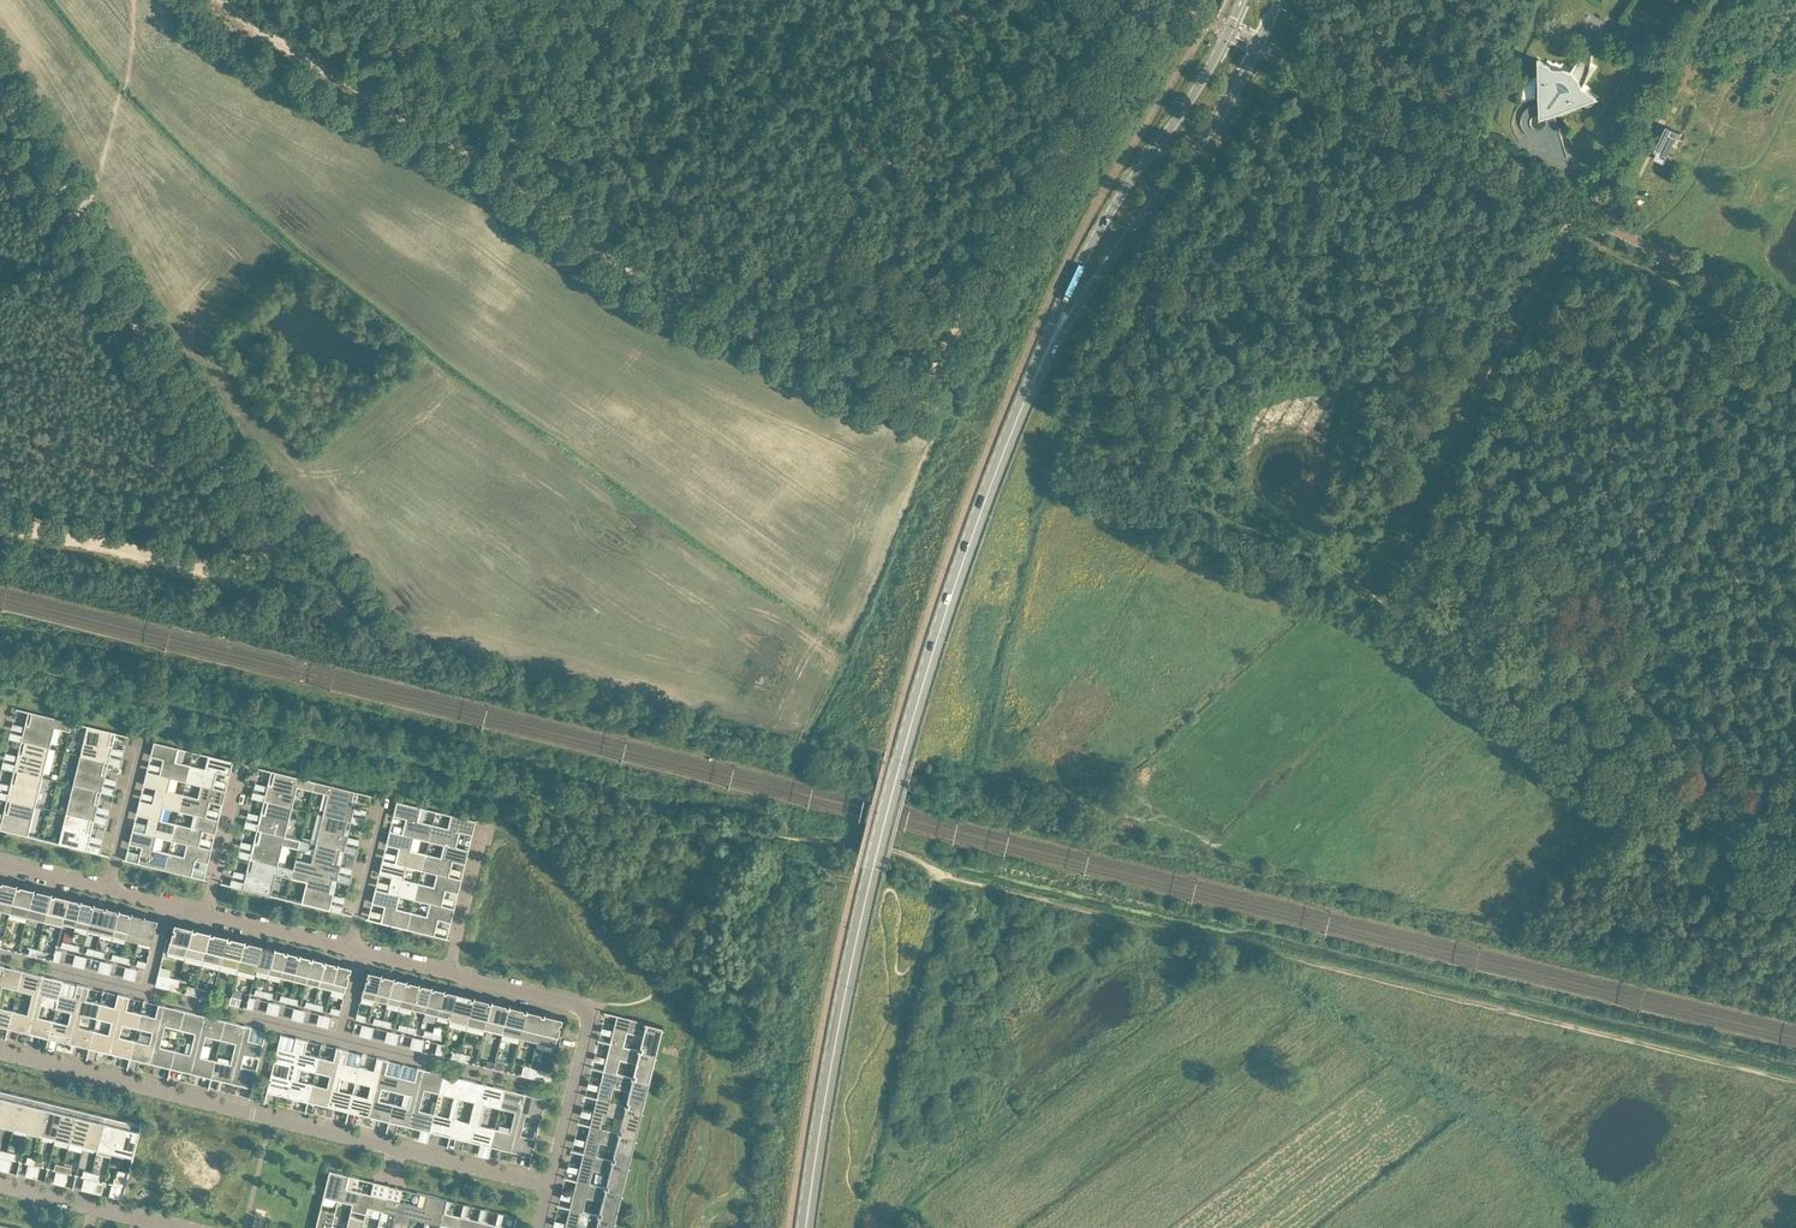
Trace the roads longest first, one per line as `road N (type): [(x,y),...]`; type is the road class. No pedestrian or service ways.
road 1 (secondary): [(806,1227),(850,965),(902,759),(980,512),(1055,335)]
road 2 (track): [(937,872),(1795,1081)]
road 3 (residential): [(0,1054),(549,1187)]
road 4 (unclassified): [(1795,323),(1296,69)]
road 5 (track): [(1573,220),(1367,587)]
road 6 (secondary): [(1055,335),(1217,122),(1279,0)]
road 7 (secondary): [(1242,0),(1199,87),(1102,223),(1055,335)]
road 8 (residential): [(549,1187),(590,1012),(448,973)]
road 9 (track): [(1208,516),(1367,587)]
road 10 (residential): [(0,1187),(167,1227)]
road 11 (residential): [(107,890),(145,740)]
road 12 (residential): [(448,973),(486,823)]
road 13 (residential): [(351,950),(388,800)]
road 14 (residential): [(206,914),(243,764)]
road 15 (residential): [(351,950),(206,914)]

